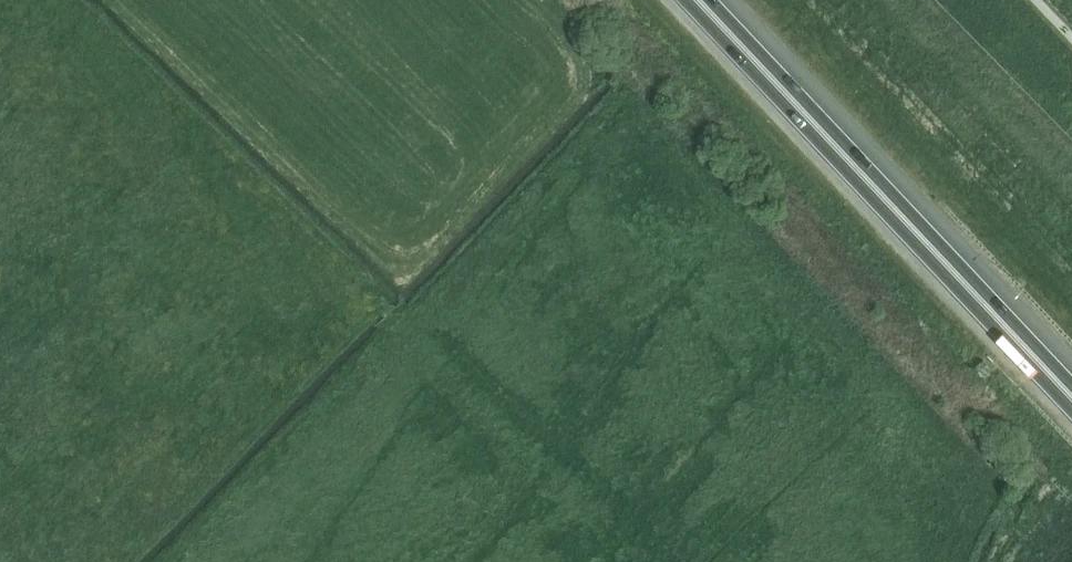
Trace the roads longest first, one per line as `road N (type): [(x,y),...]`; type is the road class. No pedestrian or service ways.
road 1 (trunk): [(688,0),(1071,407)]
road 2 (trunk): [(1071,381),(713,0)]

